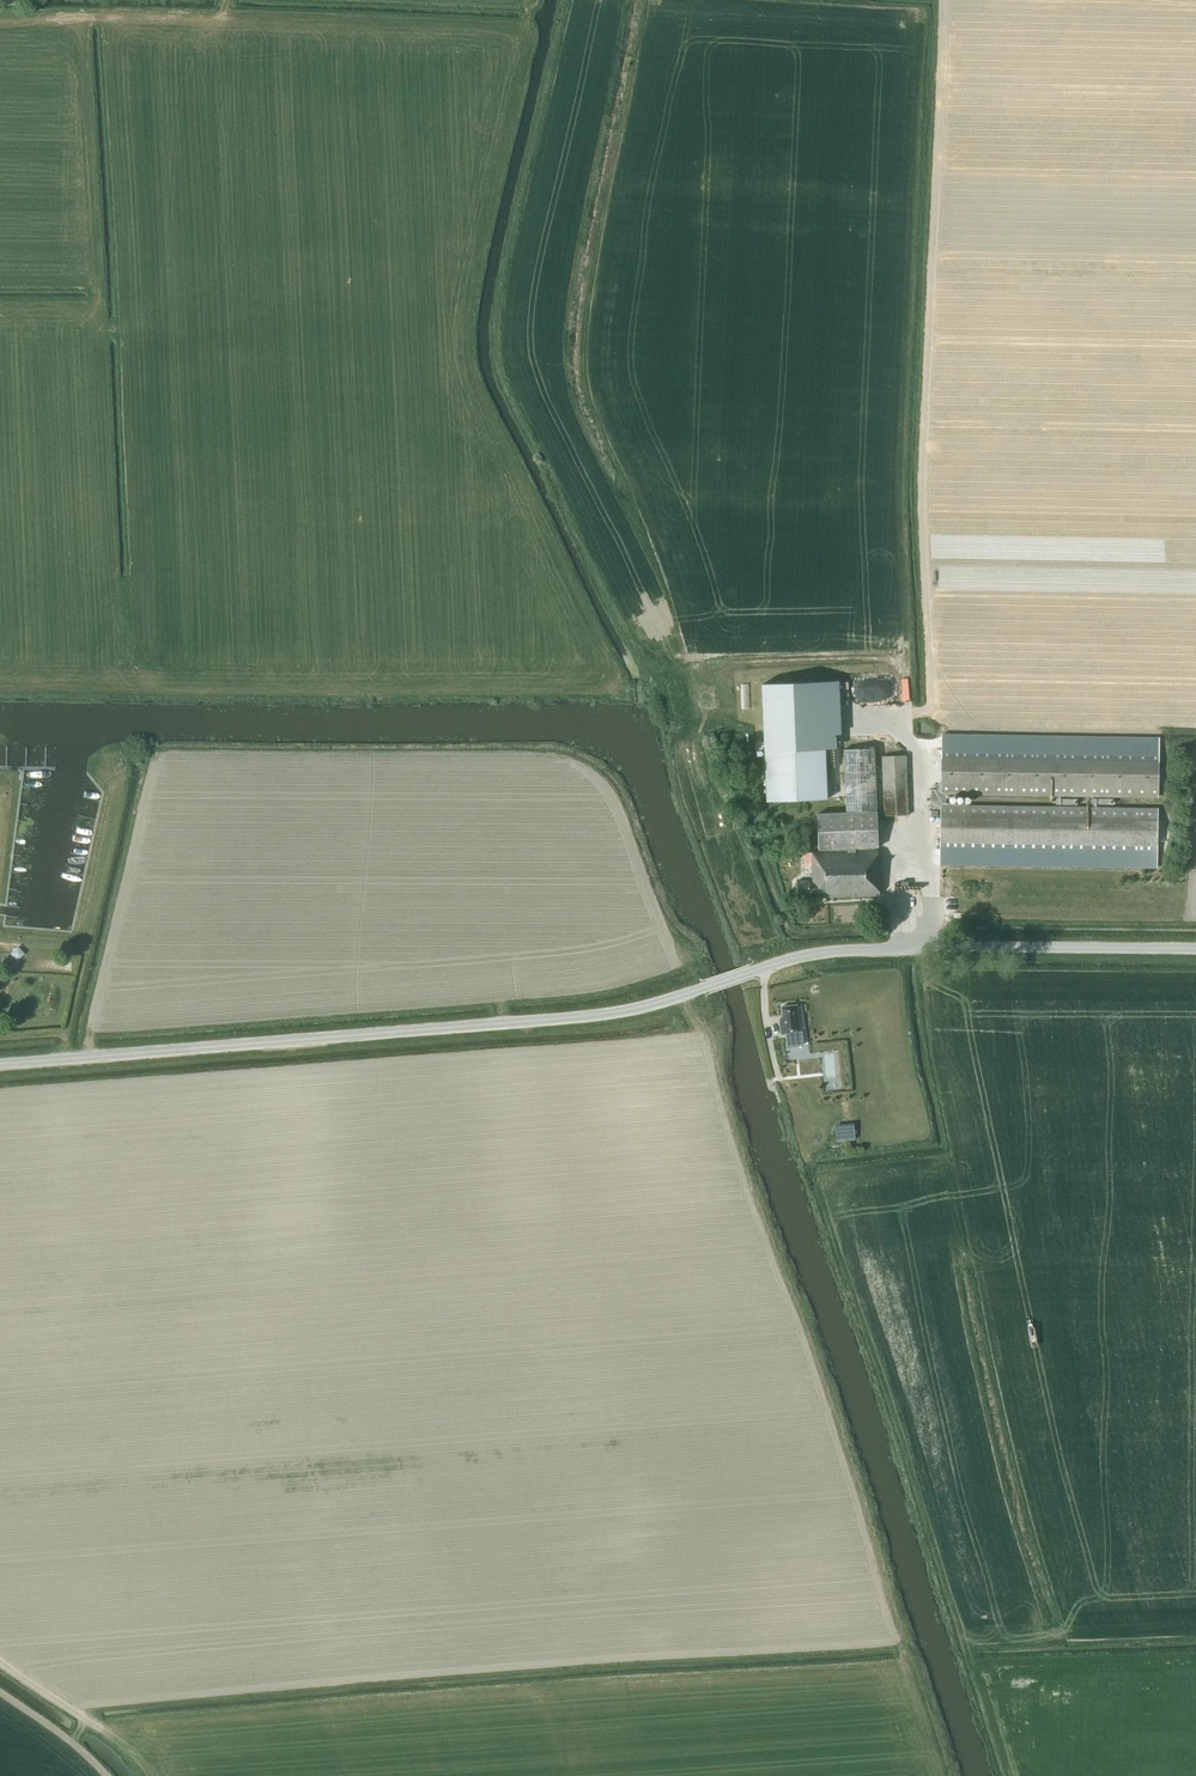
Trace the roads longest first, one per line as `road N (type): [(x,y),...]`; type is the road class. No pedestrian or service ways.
road 1 (unclassified): [(706,986),(595,1015),(0,1064)]
road 2 (unclassified): [(1195,948),(843,950),(752,971)]
road 3 (track): [(147,1775),(113,1734),(0,1663)]

